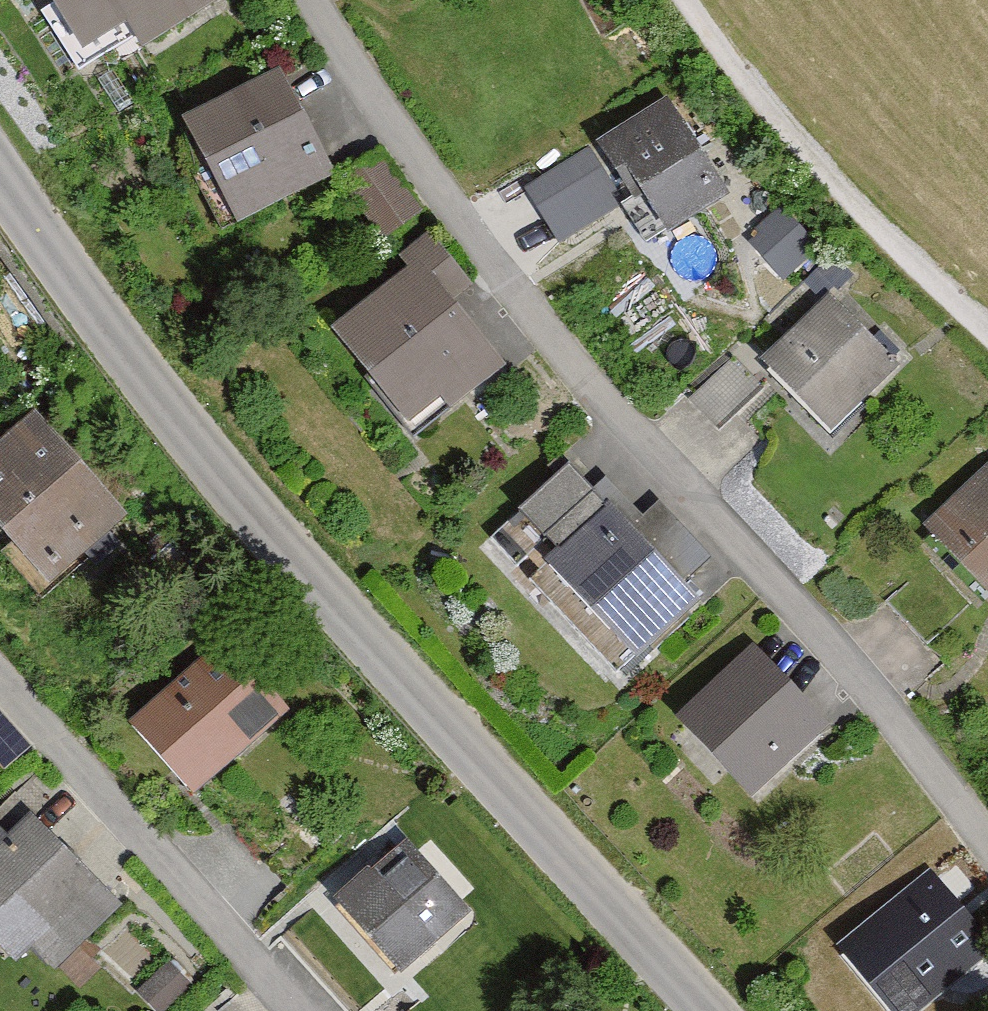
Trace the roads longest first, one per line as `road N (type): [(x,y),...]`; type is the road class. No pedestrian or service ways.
road 1 (tertiary): [(0,178),(155,391),(274,532),(707,1010)]
road 2 (residential): [(309,0),(456,213),(583,375),(829,638),(987,841)]
road 3 (track): [(987,349),(768,121),(684,0)]
road 4 (residential): [(299,1010),(0,678)]

